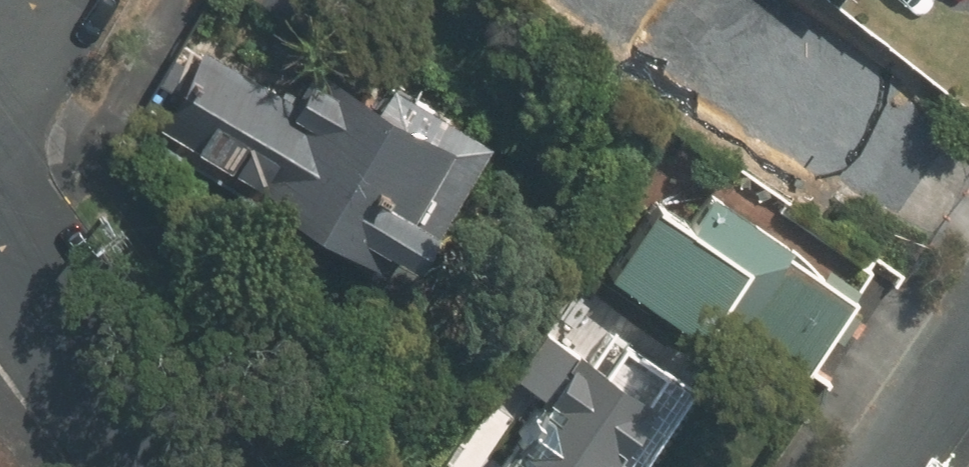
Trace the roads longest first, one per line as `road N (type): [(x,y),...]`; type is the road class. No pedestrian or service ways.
road 1 (residential): [(173,466),(0,240)]

